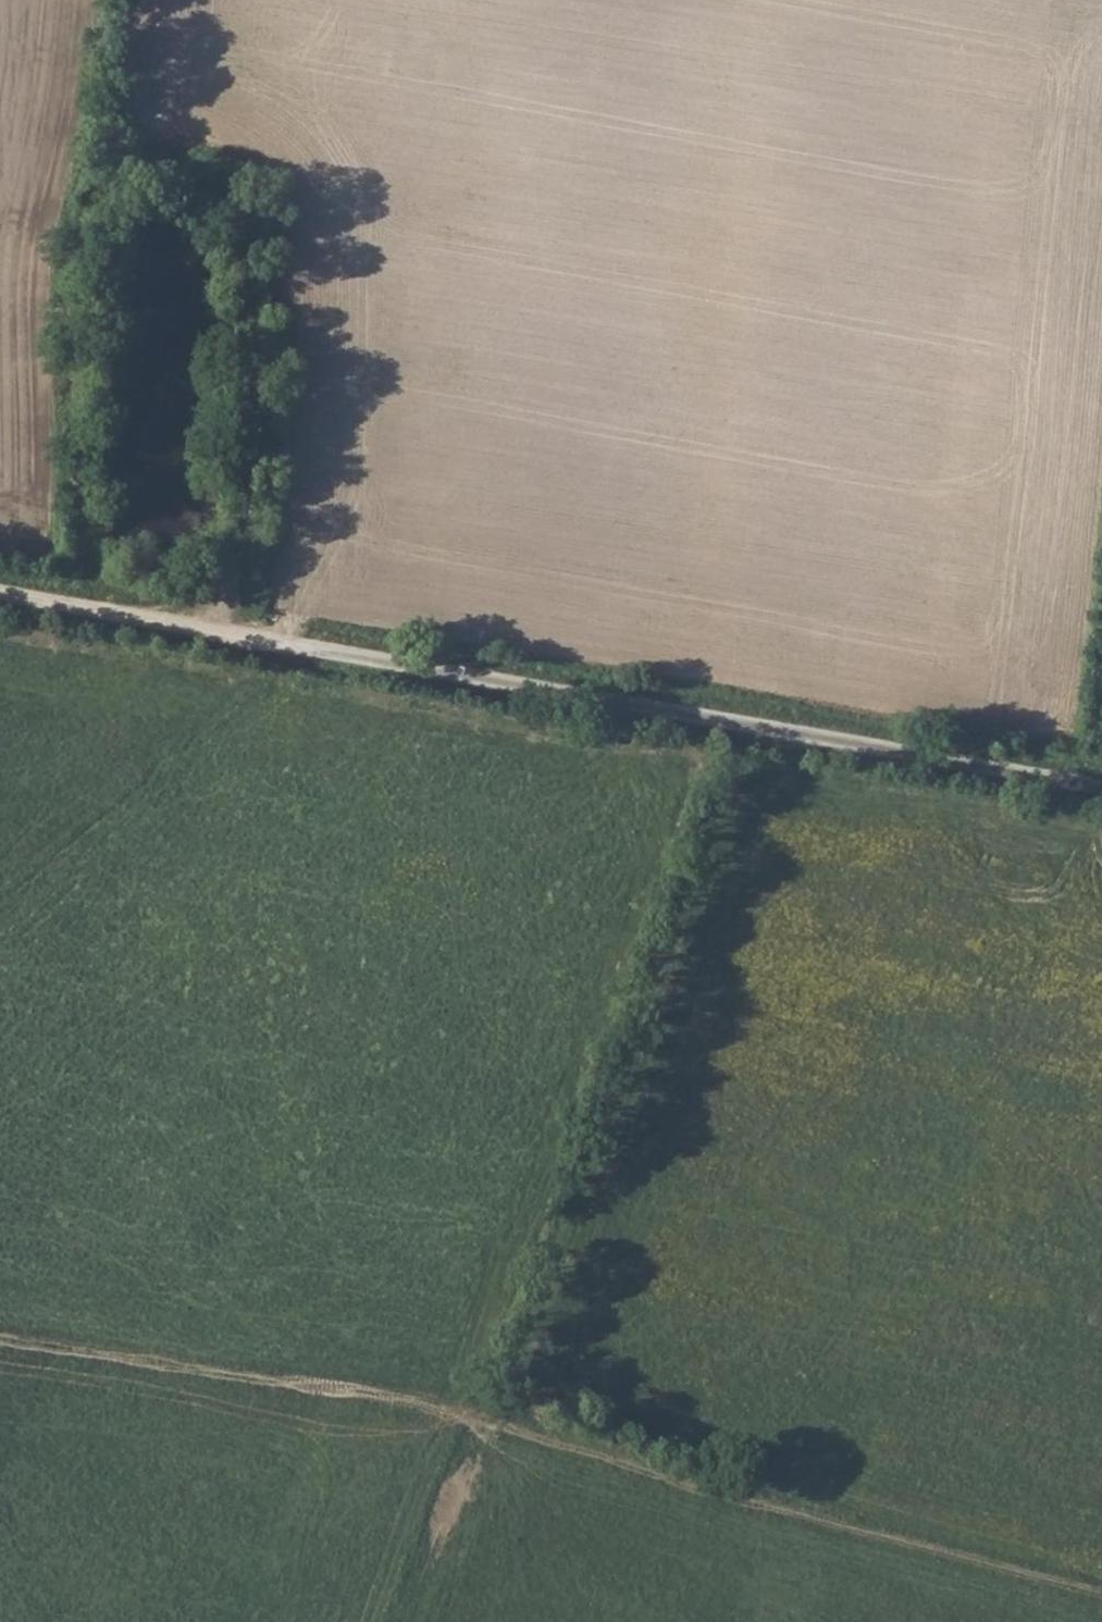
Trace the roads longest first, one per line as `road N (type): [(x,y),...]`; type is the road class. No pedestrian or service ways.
road 1 (unclassified): [(1101,797),(0,598)]

